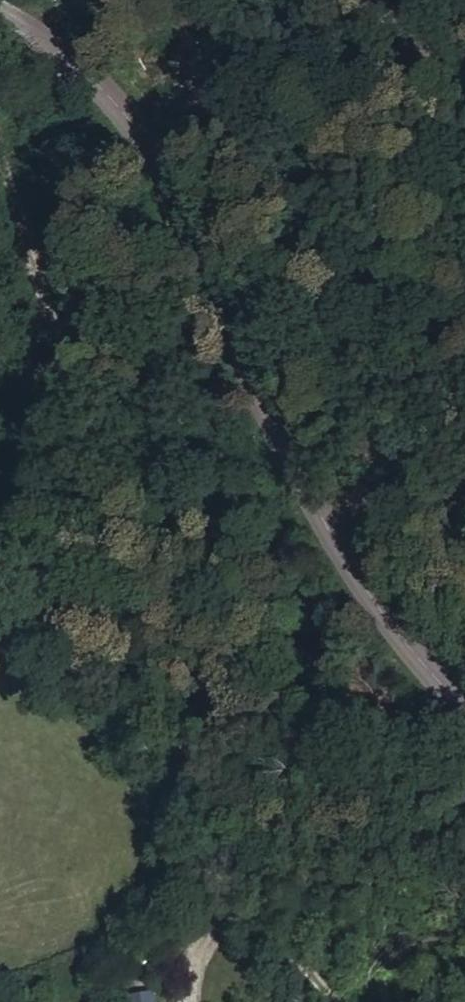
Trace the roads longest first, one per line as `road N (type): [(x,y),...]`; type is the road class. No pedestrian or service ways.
road 1 (secondary): [(0,14),(78,61),(179,228),(275,441),(365,597),(464,707)]
road 2 (track): [(340,1001),(211,801),(0,274)]

